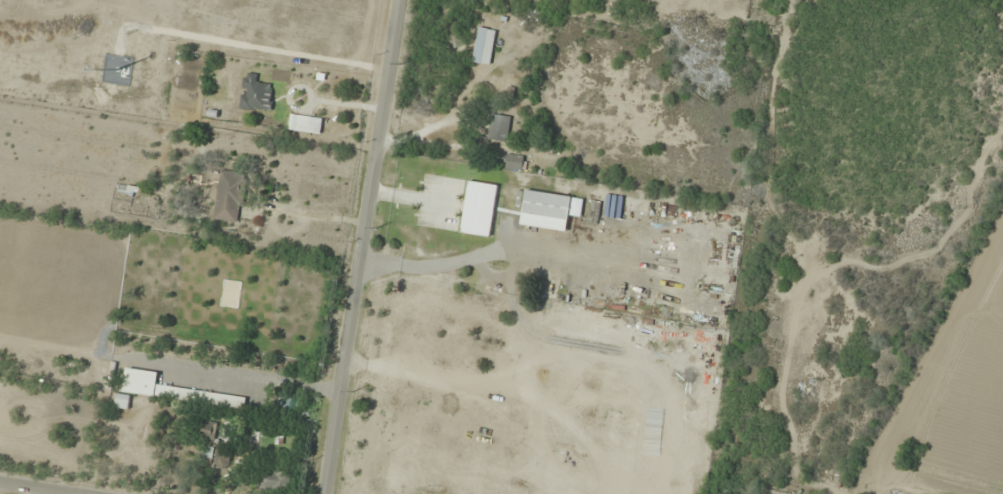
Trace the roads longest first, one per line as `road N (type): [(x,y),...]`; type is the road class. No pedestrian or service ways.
road 1 (tertiary): [(409,0),(328,493)]

